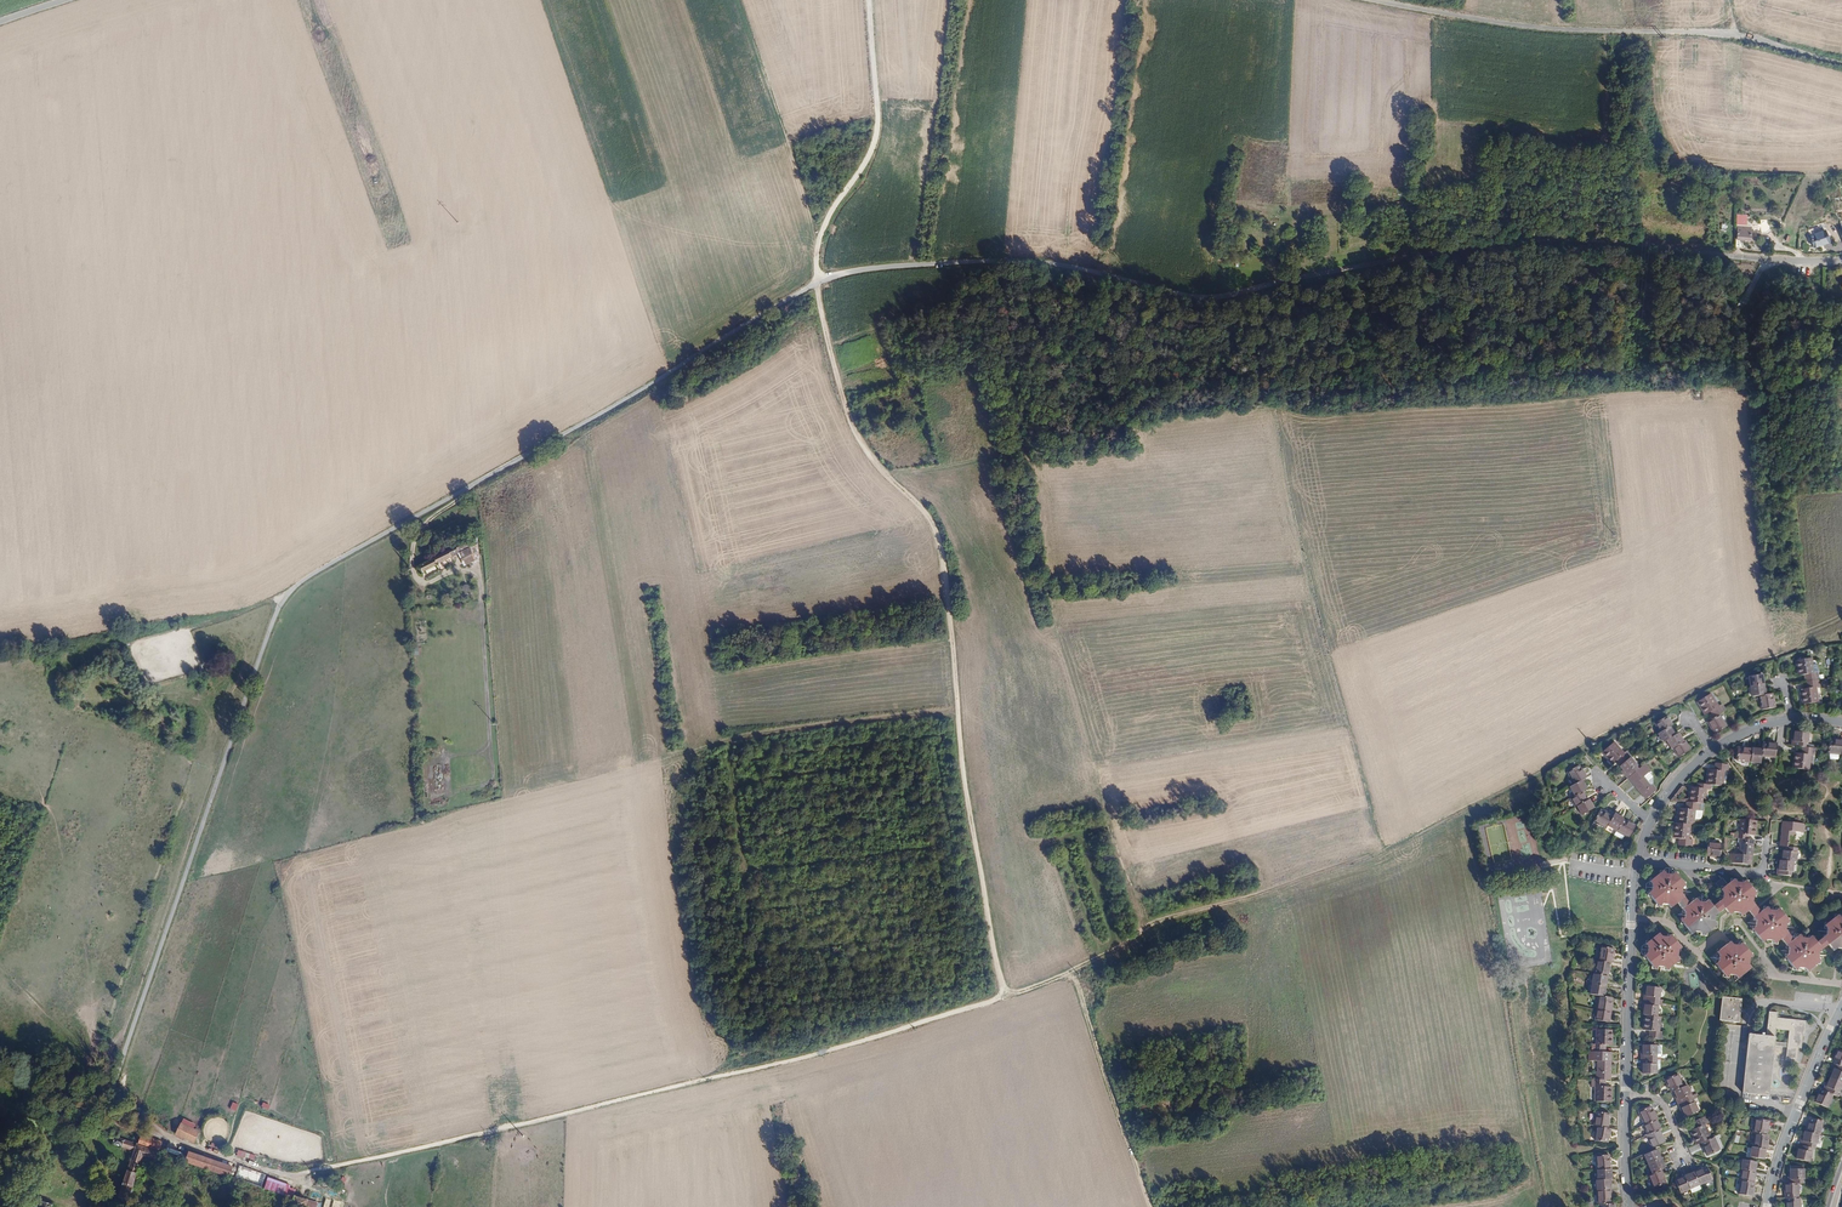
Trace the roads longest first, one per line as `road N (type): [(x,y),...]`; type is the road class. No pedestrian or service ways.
road 1 (unclassified): [(111,1094),(270,630),(291,591),(820,282),(891,267),(1004,260),(1067,265),(1215,297),(1476,237),(1629,241),(1726,255)]
road 2 (track): [(1015,994),(826,1052),(287,1175),(173,1137),(111,1094)]
road 3 (track): [(1841,638),(1771,655),(1677,699),(1399,845),(1167,919),(1071,971)]
road 4 (track): [(887,475),(939,539),(965,767),(1002,980),(1015,994)]
road 5 (track): [(868,0),(877,136),(825,221),(816,267),(846,404),(887,475)]
road 6 (track): [(494,780),(481,581),(454,571),(424,584),(414,570),(429,520),(458,505),(463,491)]
road 7 (unclassified): [(1376,0),(1555,29),(1734,35)]
road 8 (track): [(290,0),(383,253)]
road 9 (track): [(1153,1206),(1071,971)]
road 10 (residential): [(1637,858),(1626,1097)]
road 11 (residential): [(1768,1206),(1784,1143),(1841,1006)]
road 12 (residential): [(1637,858),(1756,872),(1768,837)]
road 13 (track): [(283,601),(135,643)]

